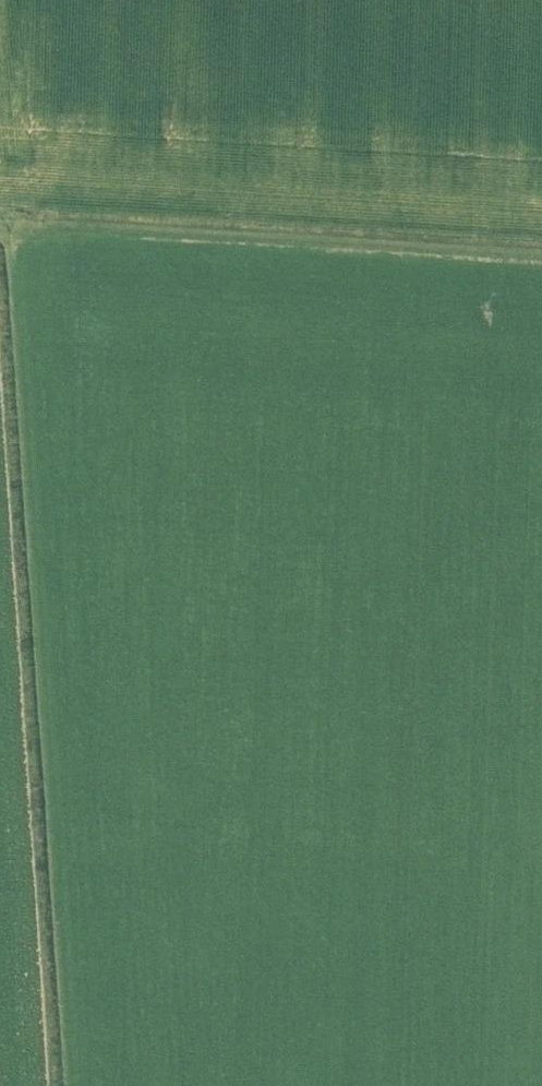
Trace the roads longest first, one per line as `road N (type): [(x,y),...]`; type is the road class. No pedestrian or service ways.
road 1 (track): [(0,213),(12,213),(56,1085)]
road 2 (track): [(12,213),(541,248)]

